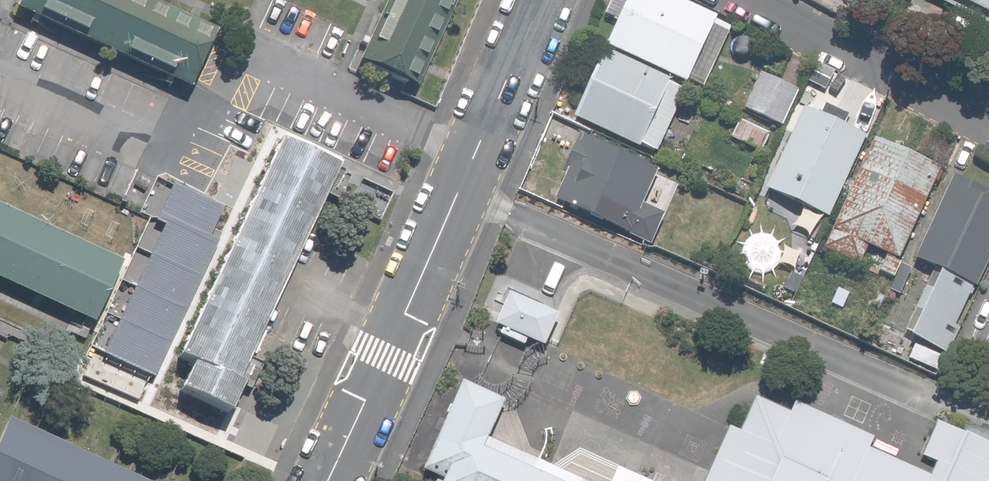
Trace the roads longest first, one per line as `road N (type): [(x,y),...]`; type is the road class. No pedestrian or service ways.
road 1 (residential): [(543,0),(327,480)]
road 2 (residential): [(734,0),(988,126)]

